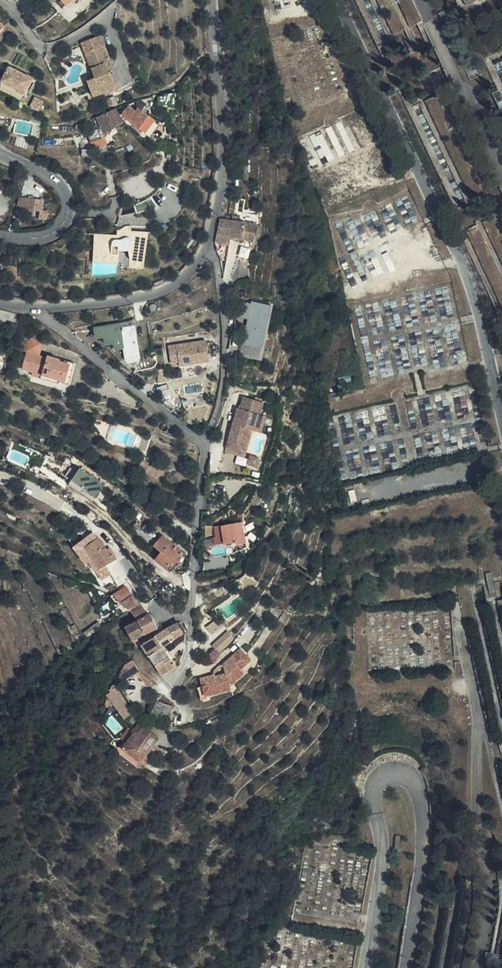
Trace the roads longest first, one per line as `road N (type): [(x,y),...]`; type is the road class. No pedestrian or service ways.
road 1 (residential): [(27,306),(205,448),(191,654),(172,685)]
road 2 (unclassified): [(27,306),(153,296),(178,283),(204,251),(221,173),(210,0)]
road 3 (unclassified): [(338,0),(460,254),(501,413)]
road 4 (tertiary): [(0,236),(45,238),(68,207),(56,183),(0,154)]

